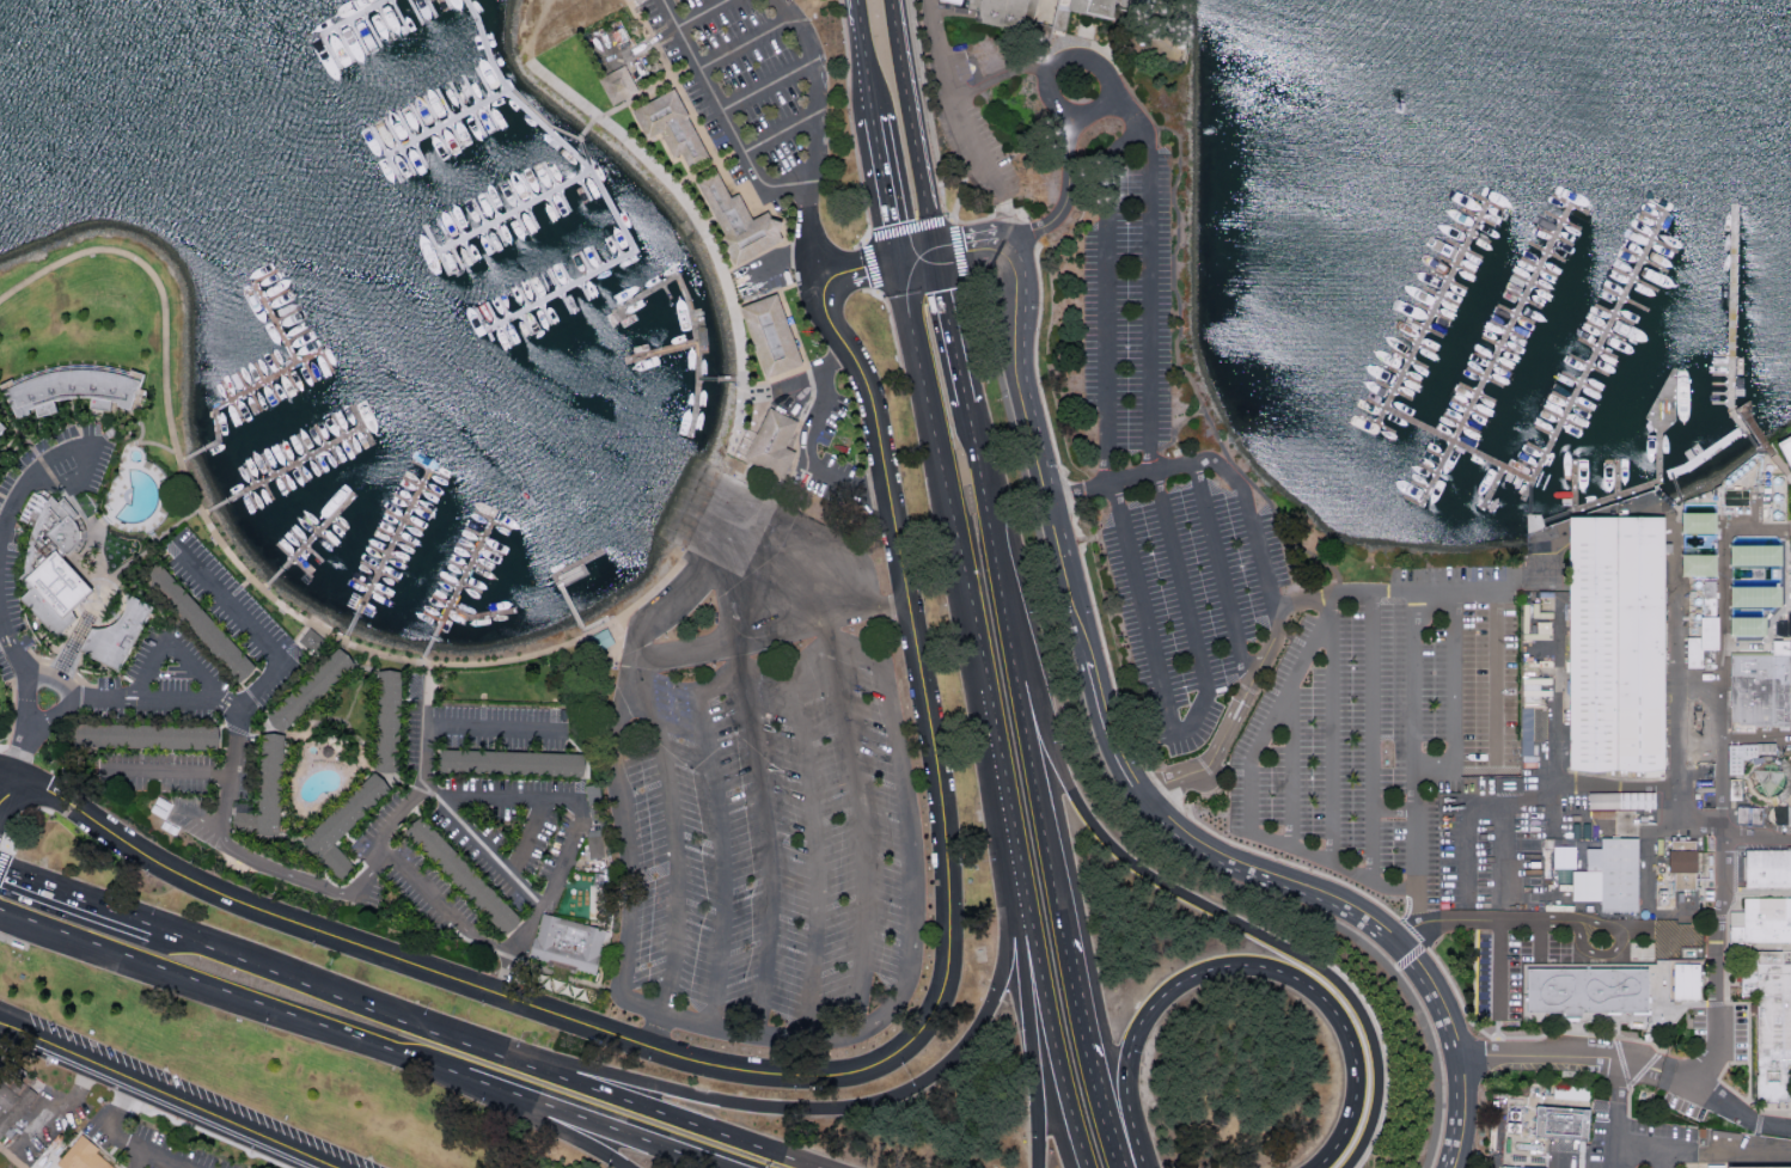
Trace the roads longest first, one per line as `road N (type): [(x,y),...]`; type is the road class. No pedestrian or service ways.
road 1 (residential): [(12,776),(233,900),(649,1047),(754,1072),(808,1076),(881,1062),(934,1009),(945,977),(946,851),(870,403),(821,306),(824,283),(835,274)]
road 2 (tertiary): [(1456,1056),(1431,983),(1386,931),(1340,901),(1197,842),(1126,772),(1078,630),(1016,372),(1016,264),(1011,252),(989,244),(939,252)]
road 3 (secondary): [(978,656),(1005,967),(977,1032),(931,1076),(855,1108),(766,1108),(513,1047),(456,1041)]
road 4 (secondary): [(1349,1167),(1375,1124),(1382,1088),(1365,1011),(1300,955),(1162,882),(1092,820),(1065,776),(1013,640)]
road 5 (secondary): [(1134,1167),(1130,1059),(1142,1025),(1206,971),(1245,967),(1283,973),(1319,993),(1344,1022),(1357,1063),(1357,1101),(1346,1137),(1315,1167)]
road 6 (secondary): [(978,656),(1051,1033),(1086,1167)]
road 7 (secondary): [(0,909),(402,1053)]
road 8 (secondary): [(901,259),(978,656)]
road 9 (secondary): [(815,1167),(456,1041)]
road 10 (secondary): [(456,1041),(103,910)]
road 11 (residential): [(329,1167),(0,1025)]
road 12 (secondary): [(1066,916),(1013,640)]
road 13 (secondary): [(1126,1167),(1066,916)]
road 14 (secondary): [(939,252),(900,0)]
road 15 (secondary): [(485,1083),(725,1167)]
road 16 (secondary): [(1013,640),(967,402)]
road 17 (primary): [(1008,927),(1033,1068),(1038,1167)]
road 18 (primary): [(485,1083),(628,1167)]
road 19 (residential): [(1456,1056),(1619,1063)]
road 20 (secondary): [(879,124),(901,259)]
road 21 (secondary): [(962,378),(939,252)]
road 22 (secondary): [(858,0),(879,124)]

